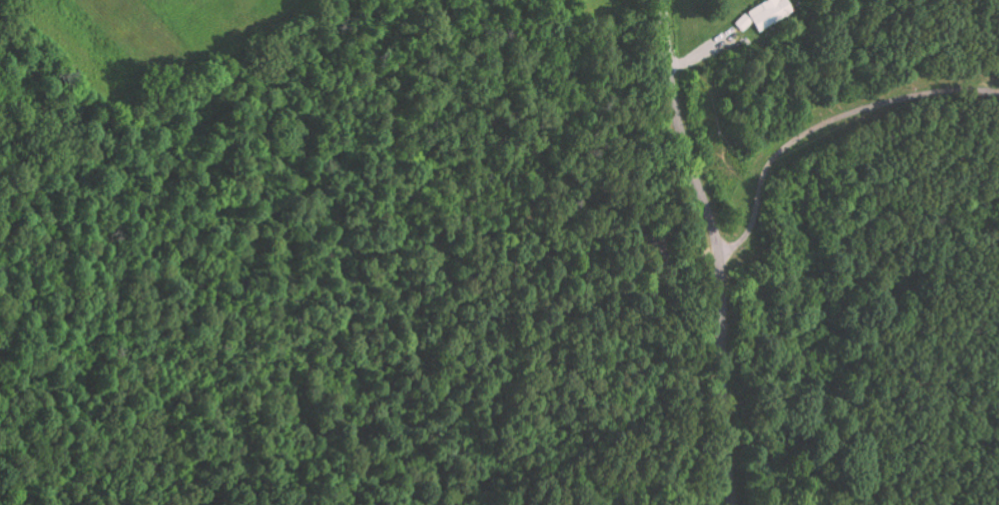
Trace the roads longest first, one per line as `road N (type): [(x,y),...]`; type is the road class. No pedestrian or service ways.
road 1 (residential): [(737,504),(721,272),(673,90),(664,0)]
road 2 (residential): [(590,504),(622,468),(732,444)]

